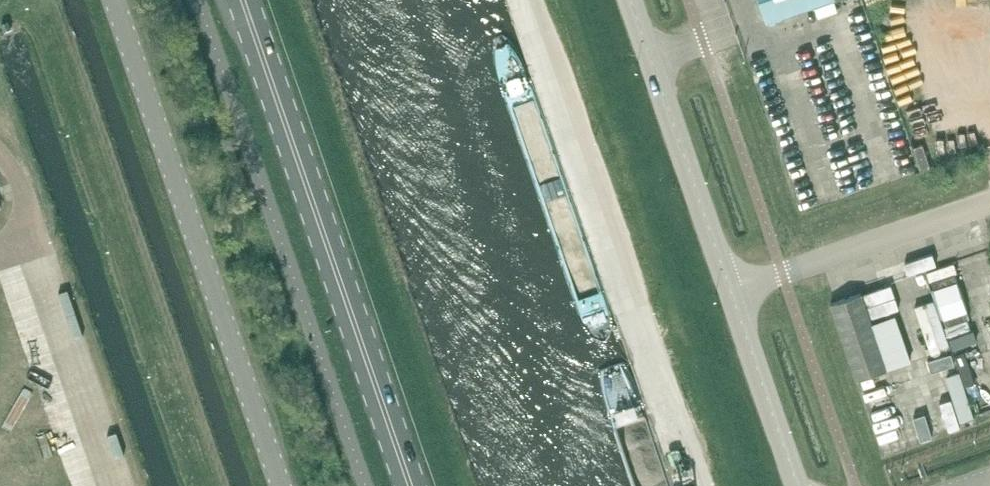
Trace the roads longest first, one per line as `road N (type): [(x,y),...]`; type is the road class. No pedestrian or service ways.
road 1 (unclassified): [(282,485),(114,0)]
road 2 (primary): [(411,485),(244,0)]
road 3 (unclassified): [(728,295),(630,0)]
road 4 (unclassified): [(728,295),(989,205)]
road 5 (unclassified): [(797,485),(728,295)]

